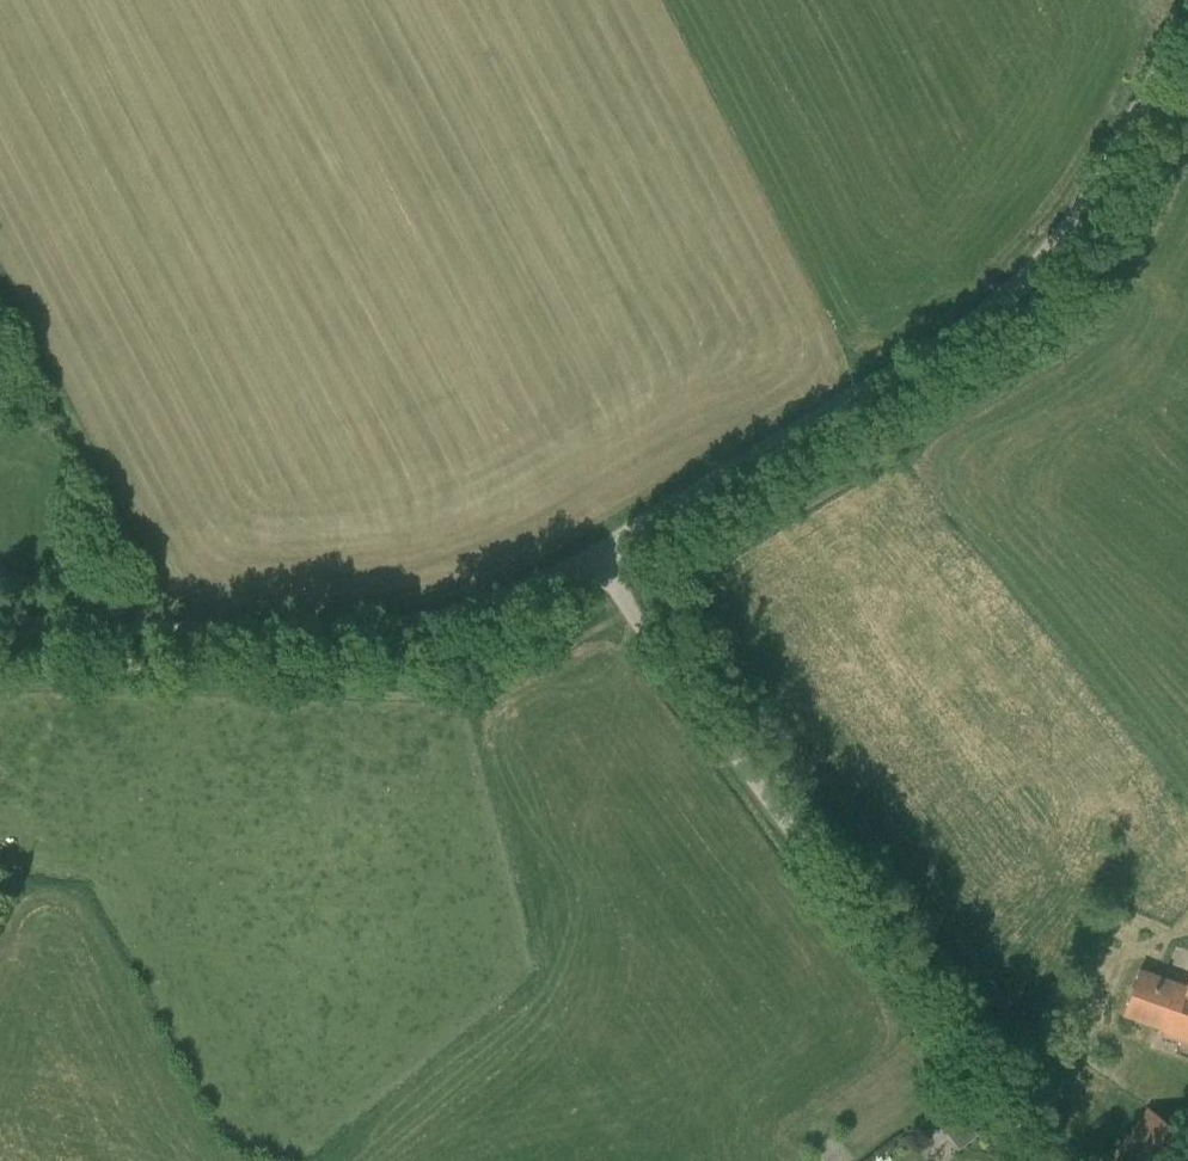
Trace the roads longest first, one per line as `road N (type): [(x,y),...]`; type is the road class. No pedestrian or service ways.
road 1 (unclassified): [(596,557),(934,350),(1022,278),(1090,198),(1187,0)]
road 2 (unclassified): [(1024,1160),(596,557)]
road 3 (unclassified): [(0,621),(349,630),(420,620),(596,557)]

